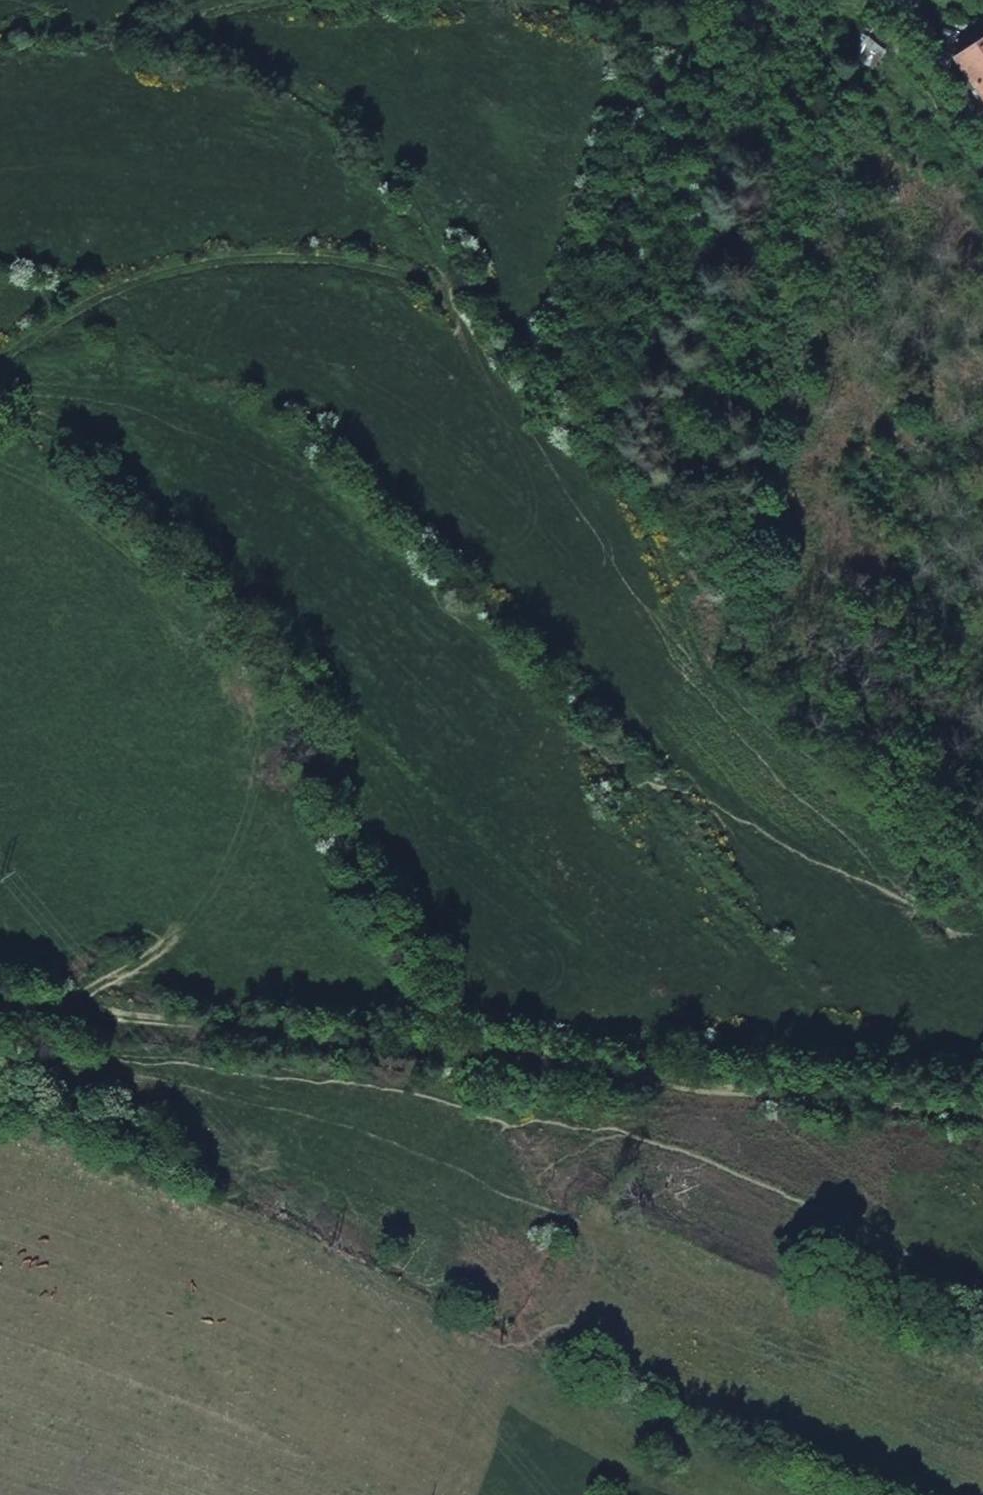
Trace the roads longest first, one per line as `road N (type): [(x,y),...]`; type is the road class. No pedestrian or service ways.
road 1 (track): [(0,1001),(982,1100)]
road 2 (unclassified): [(982,133),(908,0)]

